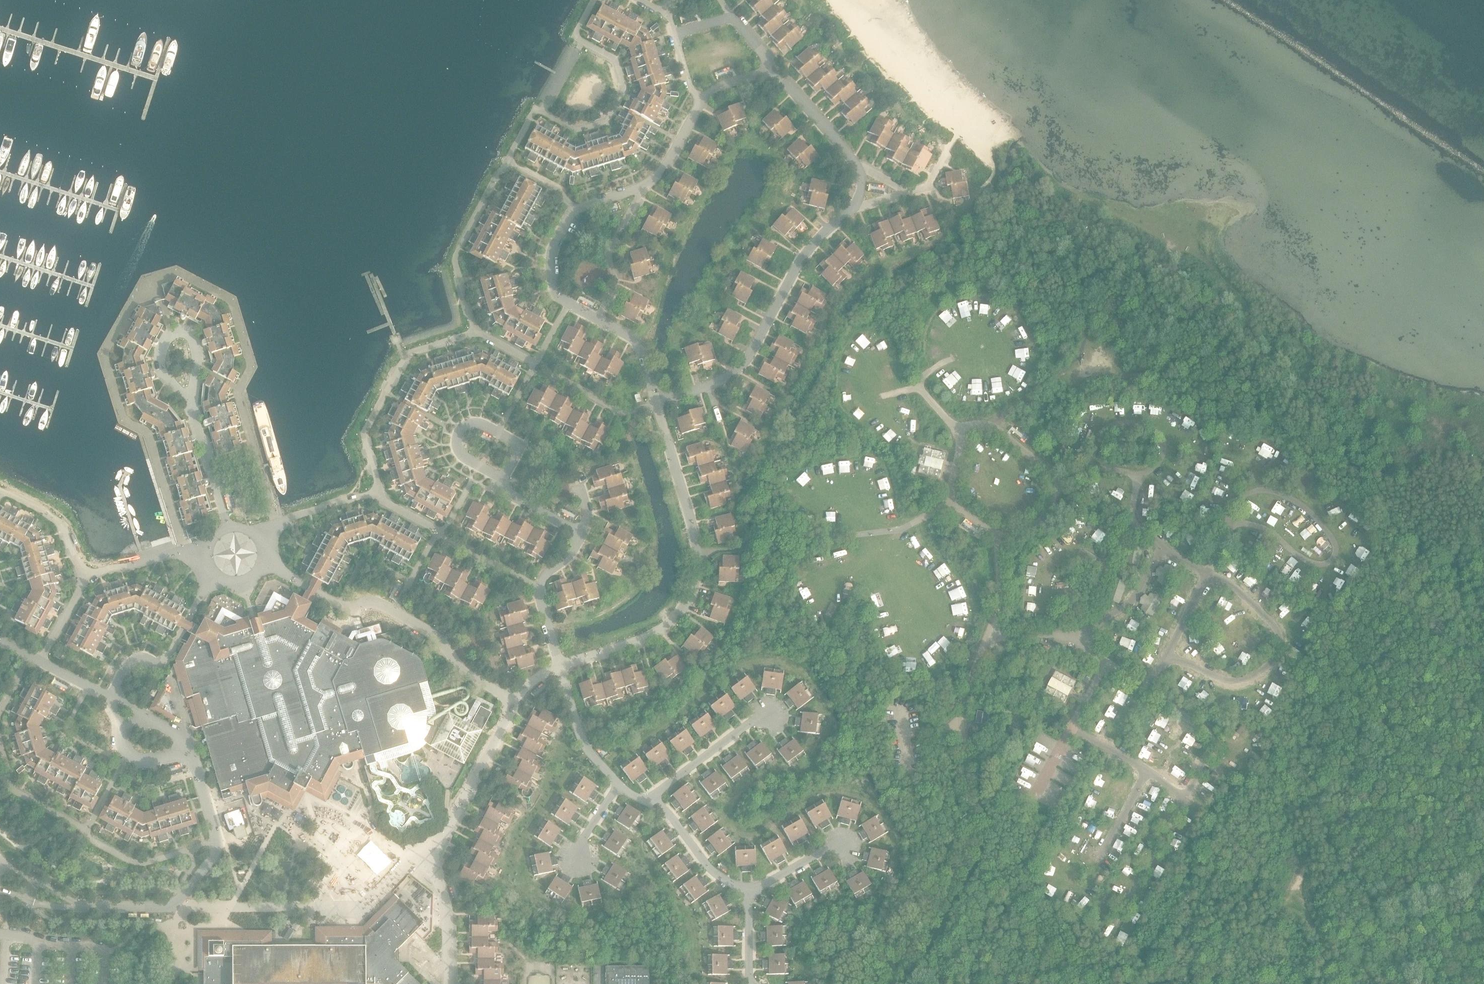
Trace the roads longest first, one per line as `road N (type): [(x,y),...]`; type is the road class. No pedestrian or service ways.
road 1 (track): [(989,423),(1073,367),(1090,320),(1156,250)]

